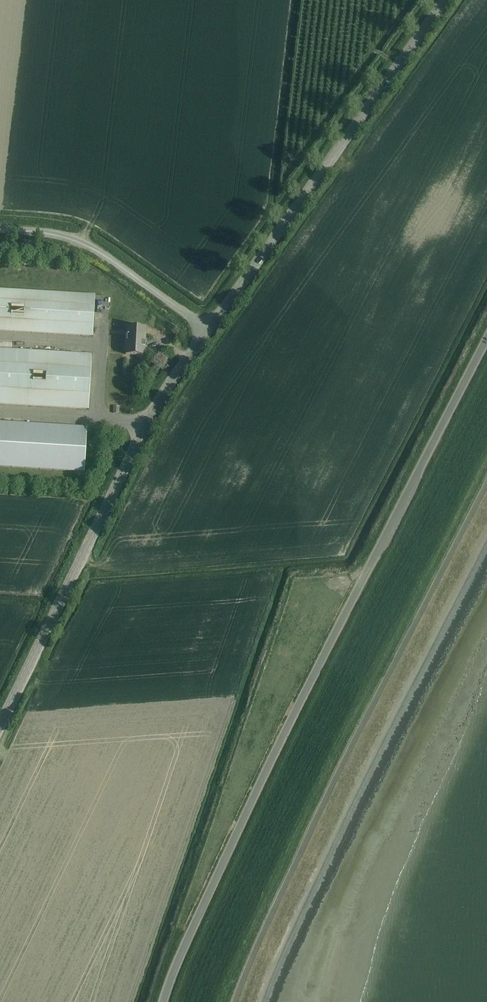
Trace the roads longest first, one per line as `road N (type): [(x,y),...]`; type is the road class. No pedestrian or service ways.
road 1 (unclassified): [(162,1001),(246,809),(486,341)]
road 2 (tertiary): [(0,725),(156,402),(206,332)]
road 3 (tertiary): [(206,332),(444,0)]
road 4 (unclassified): [(206,332),(76,241),(0,230)]

